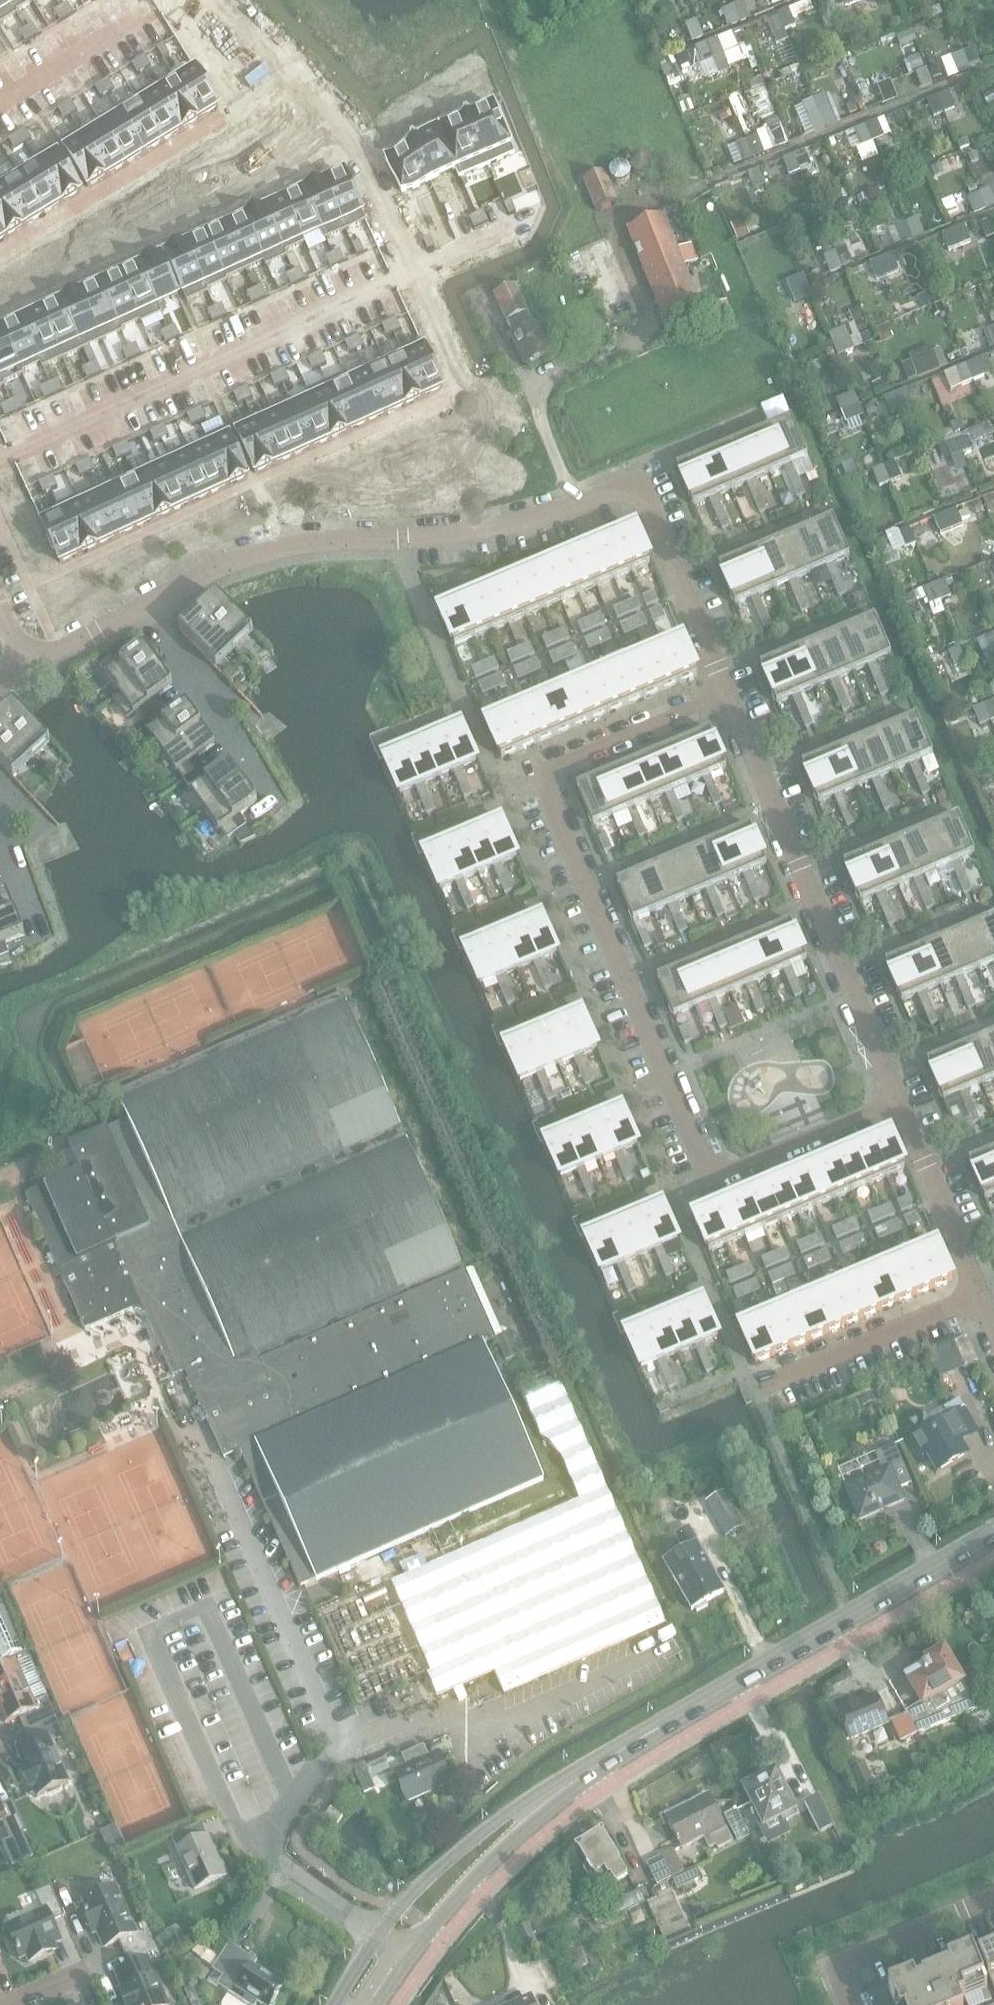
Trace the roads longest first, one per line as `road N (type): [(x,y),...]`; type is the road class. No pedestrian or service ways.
road 1 (residential): [(899,1099),(708,1177),(540,770),(724,690)]
road 2 (residential): [(724,690),(634,478),(576,506),(507,525),(315,539),(231,556),(139,605)]
road 3 (tertiary): [(584,1775),(993,1530)]
road 4 (residential): [(899,1099),(724,690)]
road 5 (tertiary): [(584,1775),(508,1809),(452,1852),(397,1907),(332,2004)]
road 6 (tertiary): [(375,2004),(476,1869),(584,1775)]
road 7 (residential): [(139,605),(275,799)]
road 8 (residential): [(978,1296),(767,1382)]
road 9 (residential): [(993,1898),(835,1965),(852,2004)]
road 10 (residential): [(978,1296),(899,1099)]
road 11 (residential): [(139,605),(27,665)]

